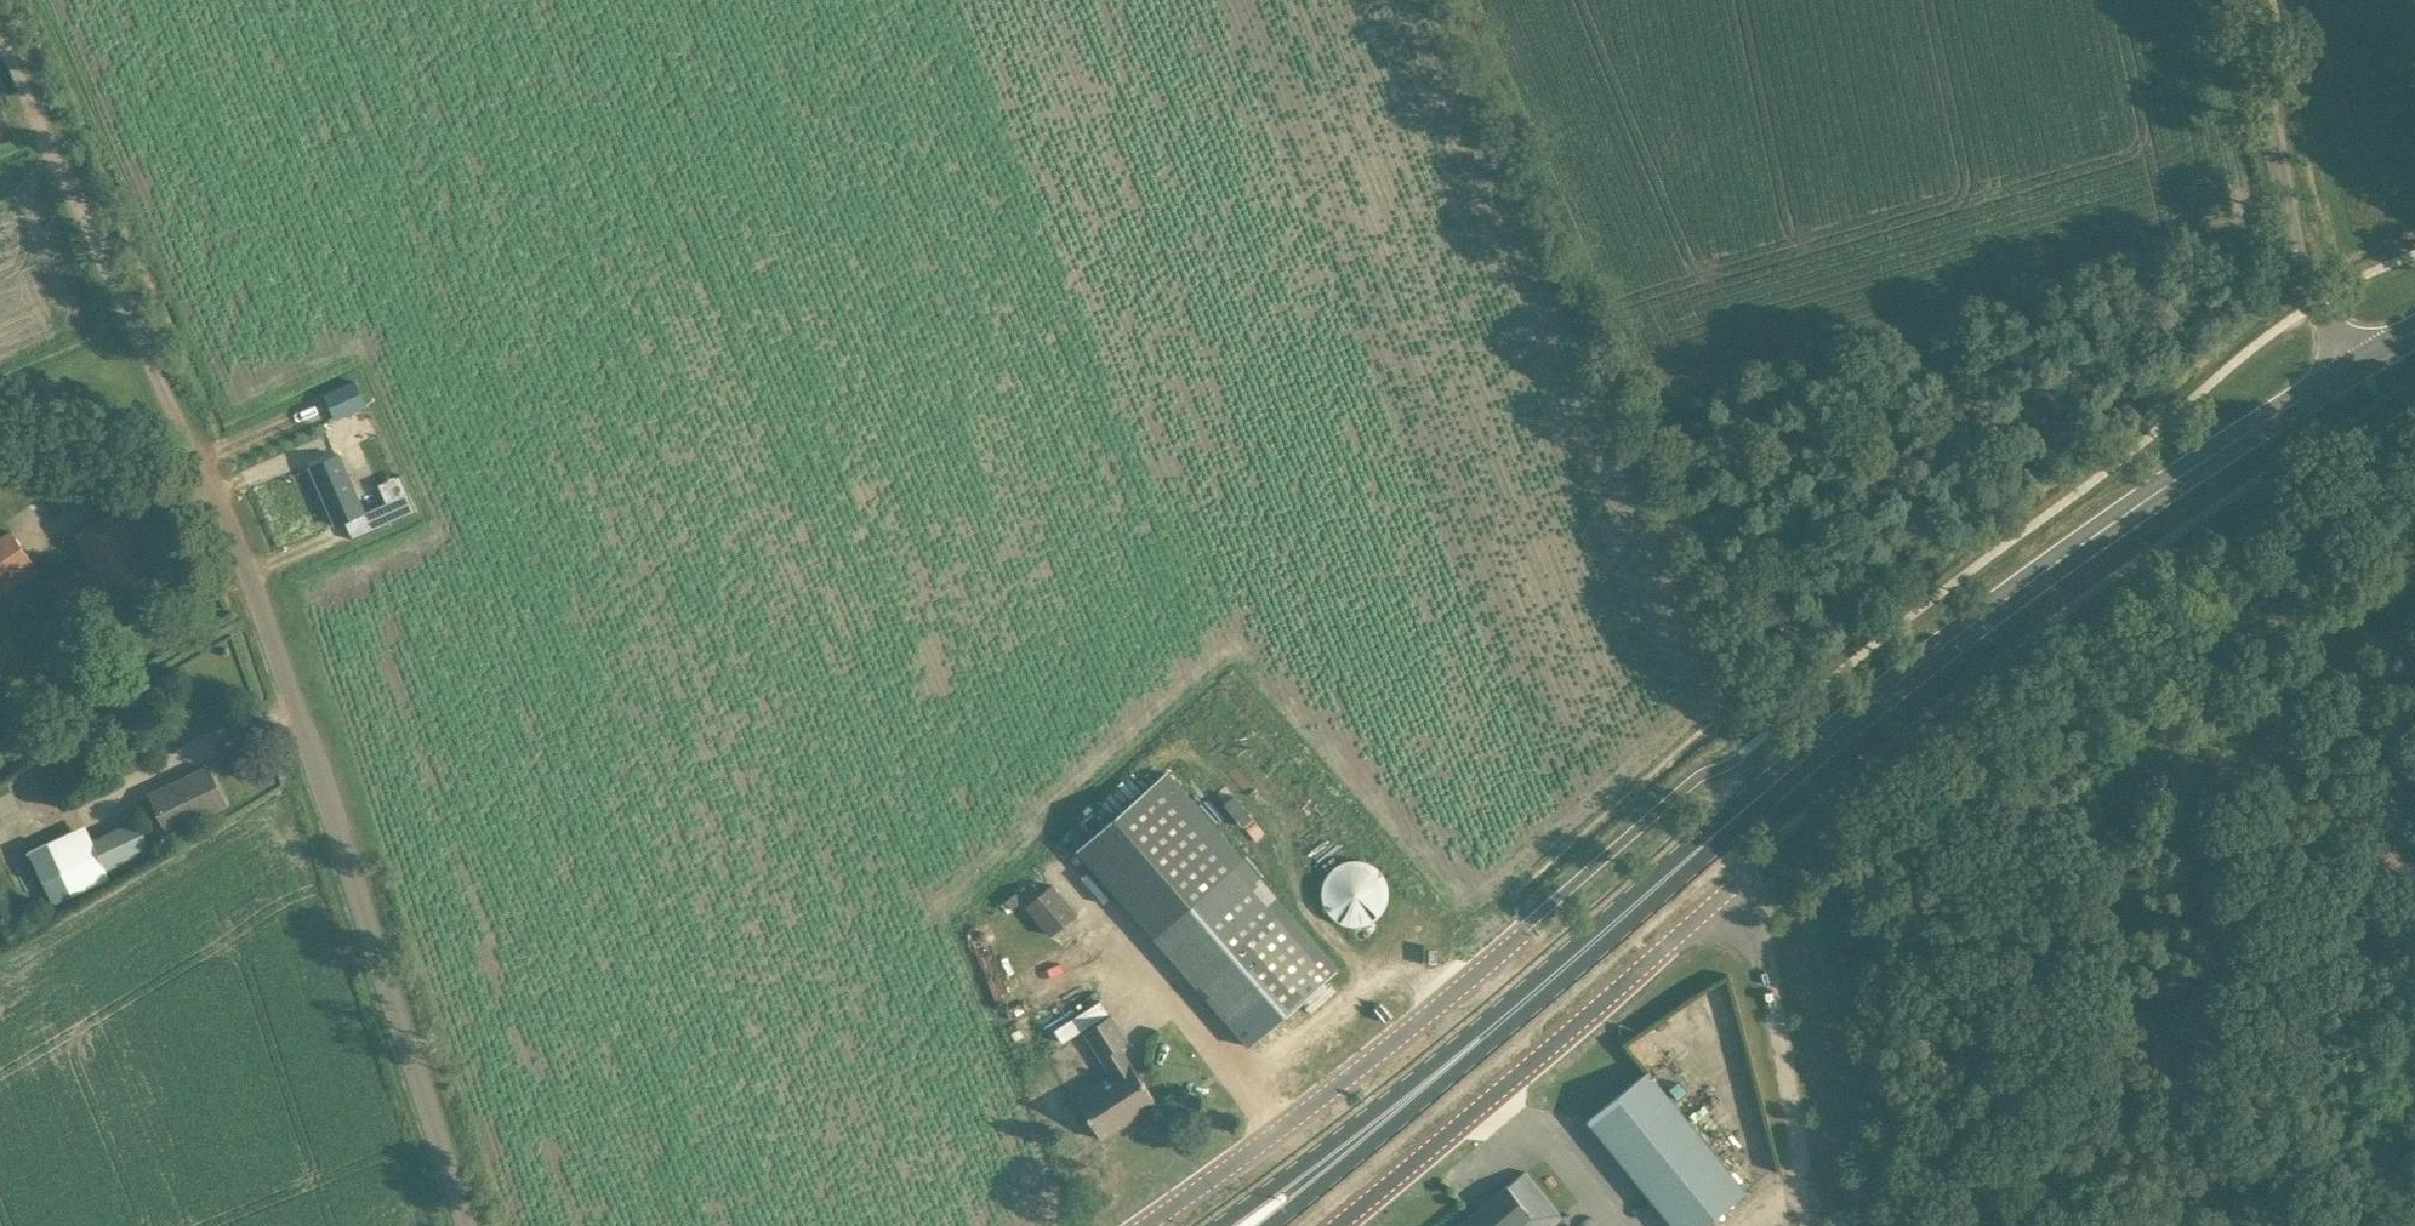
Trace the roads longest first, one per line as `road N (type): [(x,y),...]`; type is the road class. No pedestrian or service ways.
road 1 (track): [(464,1225),(306,746),(0,23)]
road 2 (primary): [(1348,1147),(1754,800),(2052,565),(2355,364)]
road 3 (unclassified): [(1335,1225),(1722,892)]
road 4 (unclassified): [(1512,941),(1145,1225)]
road 5 (unclassified): [(2355,364),(2315,300),(2296,242),(2244,0)]
road 6 (track): [(1722,892),(1761,947),(1782,1066)]
road 7 (track): [(1782,1066),(1810,1225)]
road 8 (primary): [(1348,1147),(1216,1225)]

